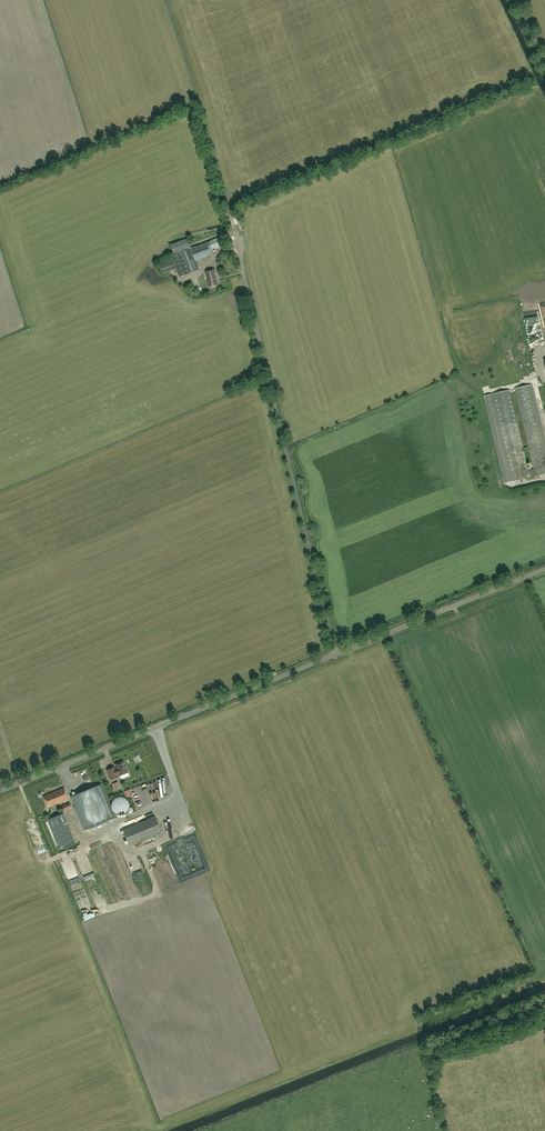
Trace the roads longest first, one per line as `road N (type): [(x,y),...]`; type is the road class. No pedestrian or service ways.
road 1 (unclassified): [(0,792),(544,570)]

